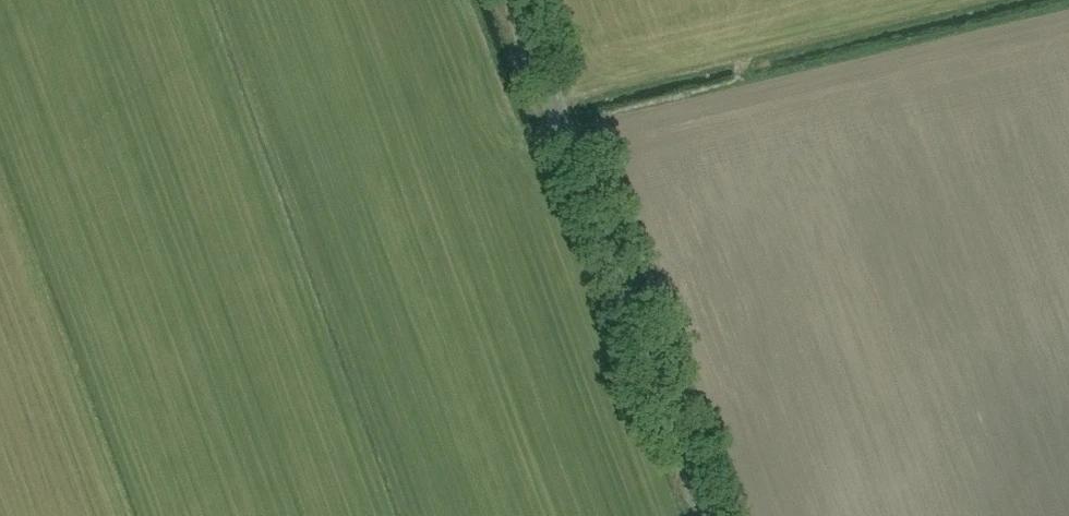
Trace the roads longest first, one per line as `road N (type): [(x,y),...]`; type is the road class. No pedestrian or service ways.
road 1 (unclassified): [(709,515),(515,0)]

